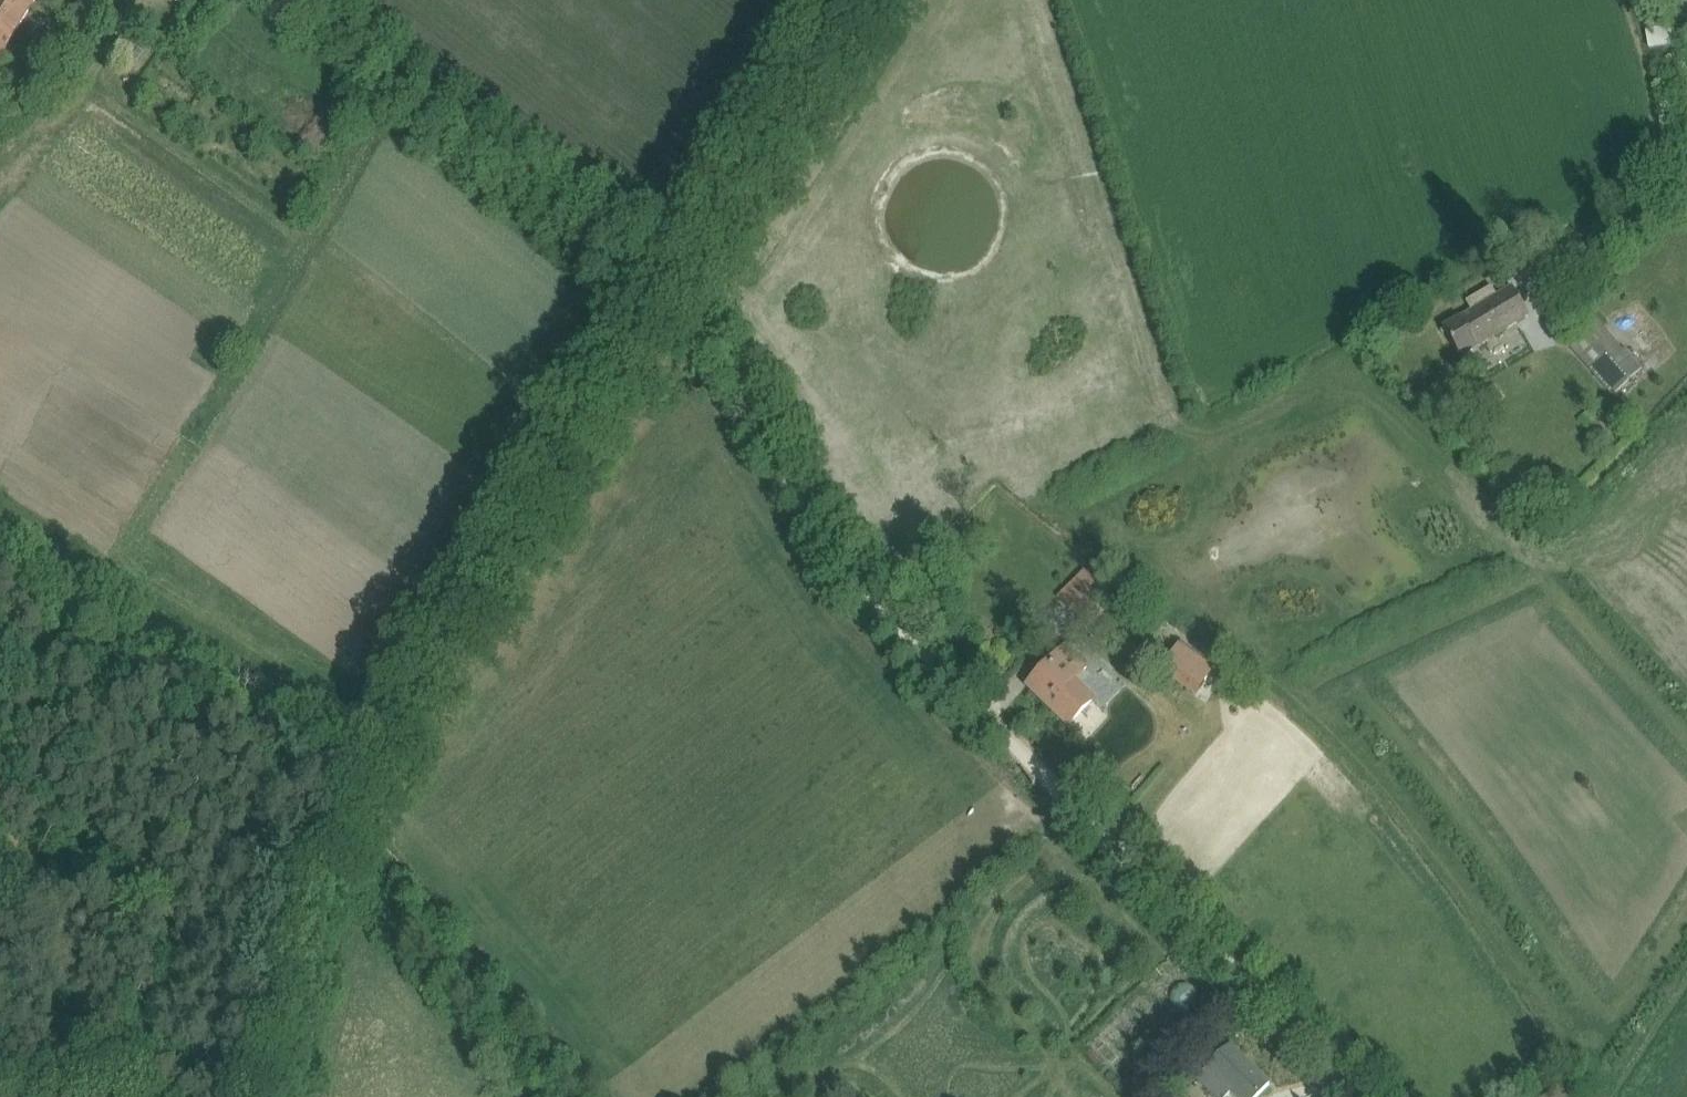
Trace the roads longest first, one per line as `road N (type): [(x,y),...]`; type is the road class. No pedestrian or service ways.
road 1 (track): [(666,299),(762,430),(828,539),(1026,748),(1382,1096)]
road 2 (track): [(666,299),(295,866),(240,1096)]
road 3 (track): [(287,0),(666,299)]
road 4 (track): [(851,0),(666,299)]

